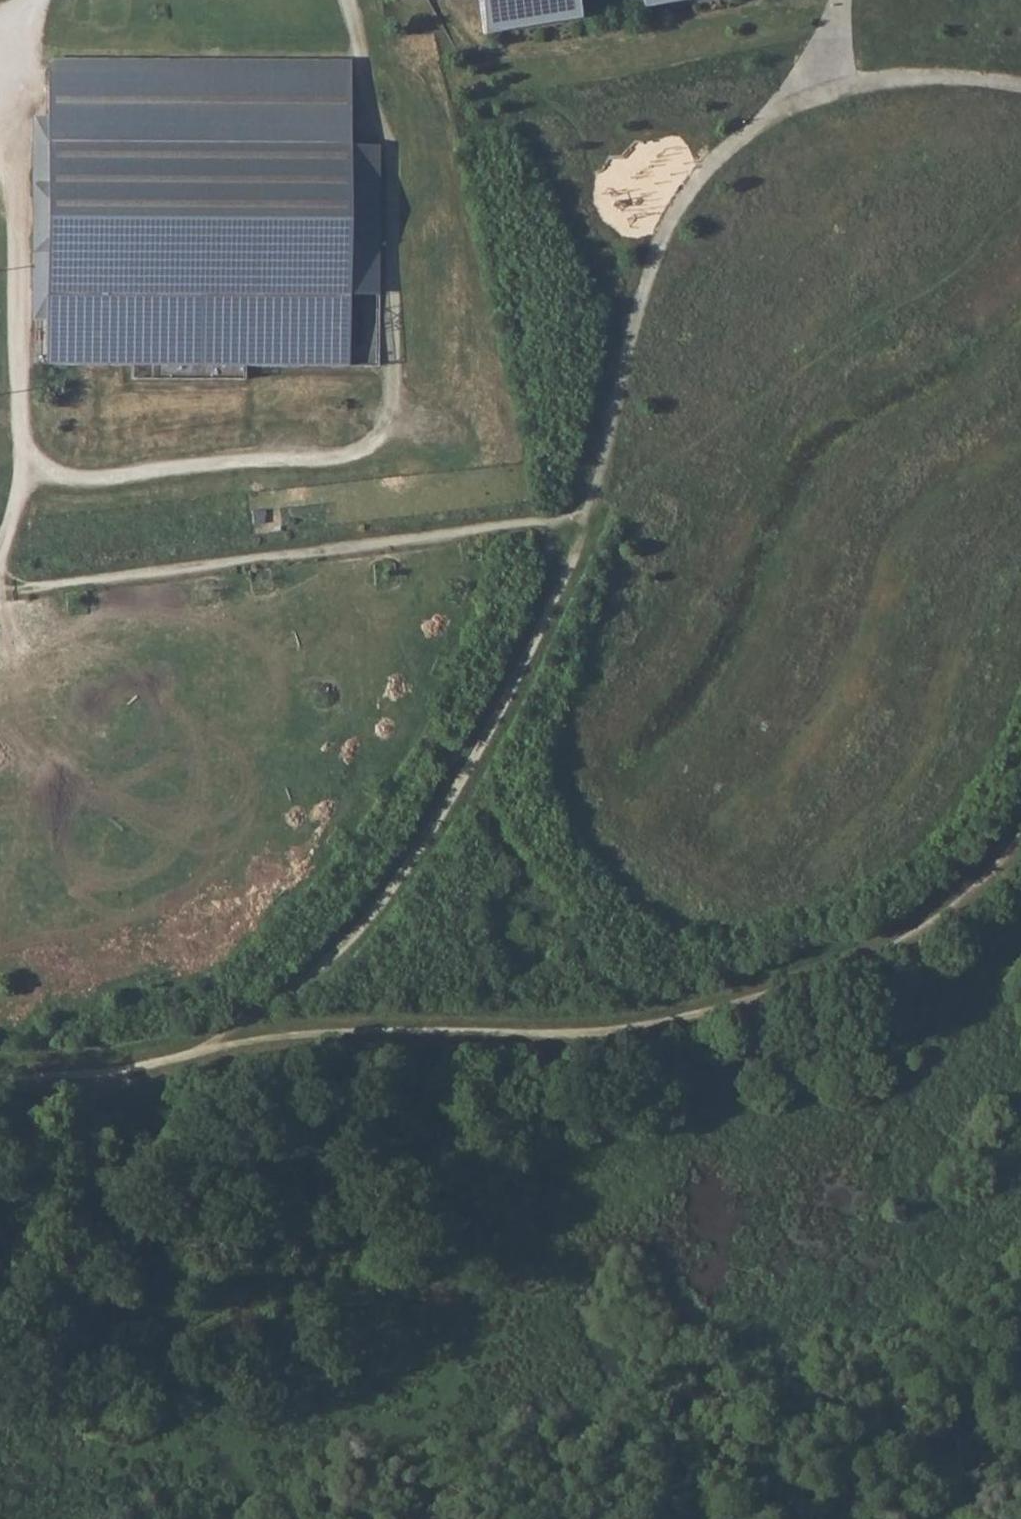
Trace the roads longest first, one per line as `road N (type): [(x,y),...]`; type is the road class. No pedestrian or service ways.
road 1 (track): [(359,0),(376,108),(408,112),(408,425),(82,467),(48,451),(26,403),(29,0)]

